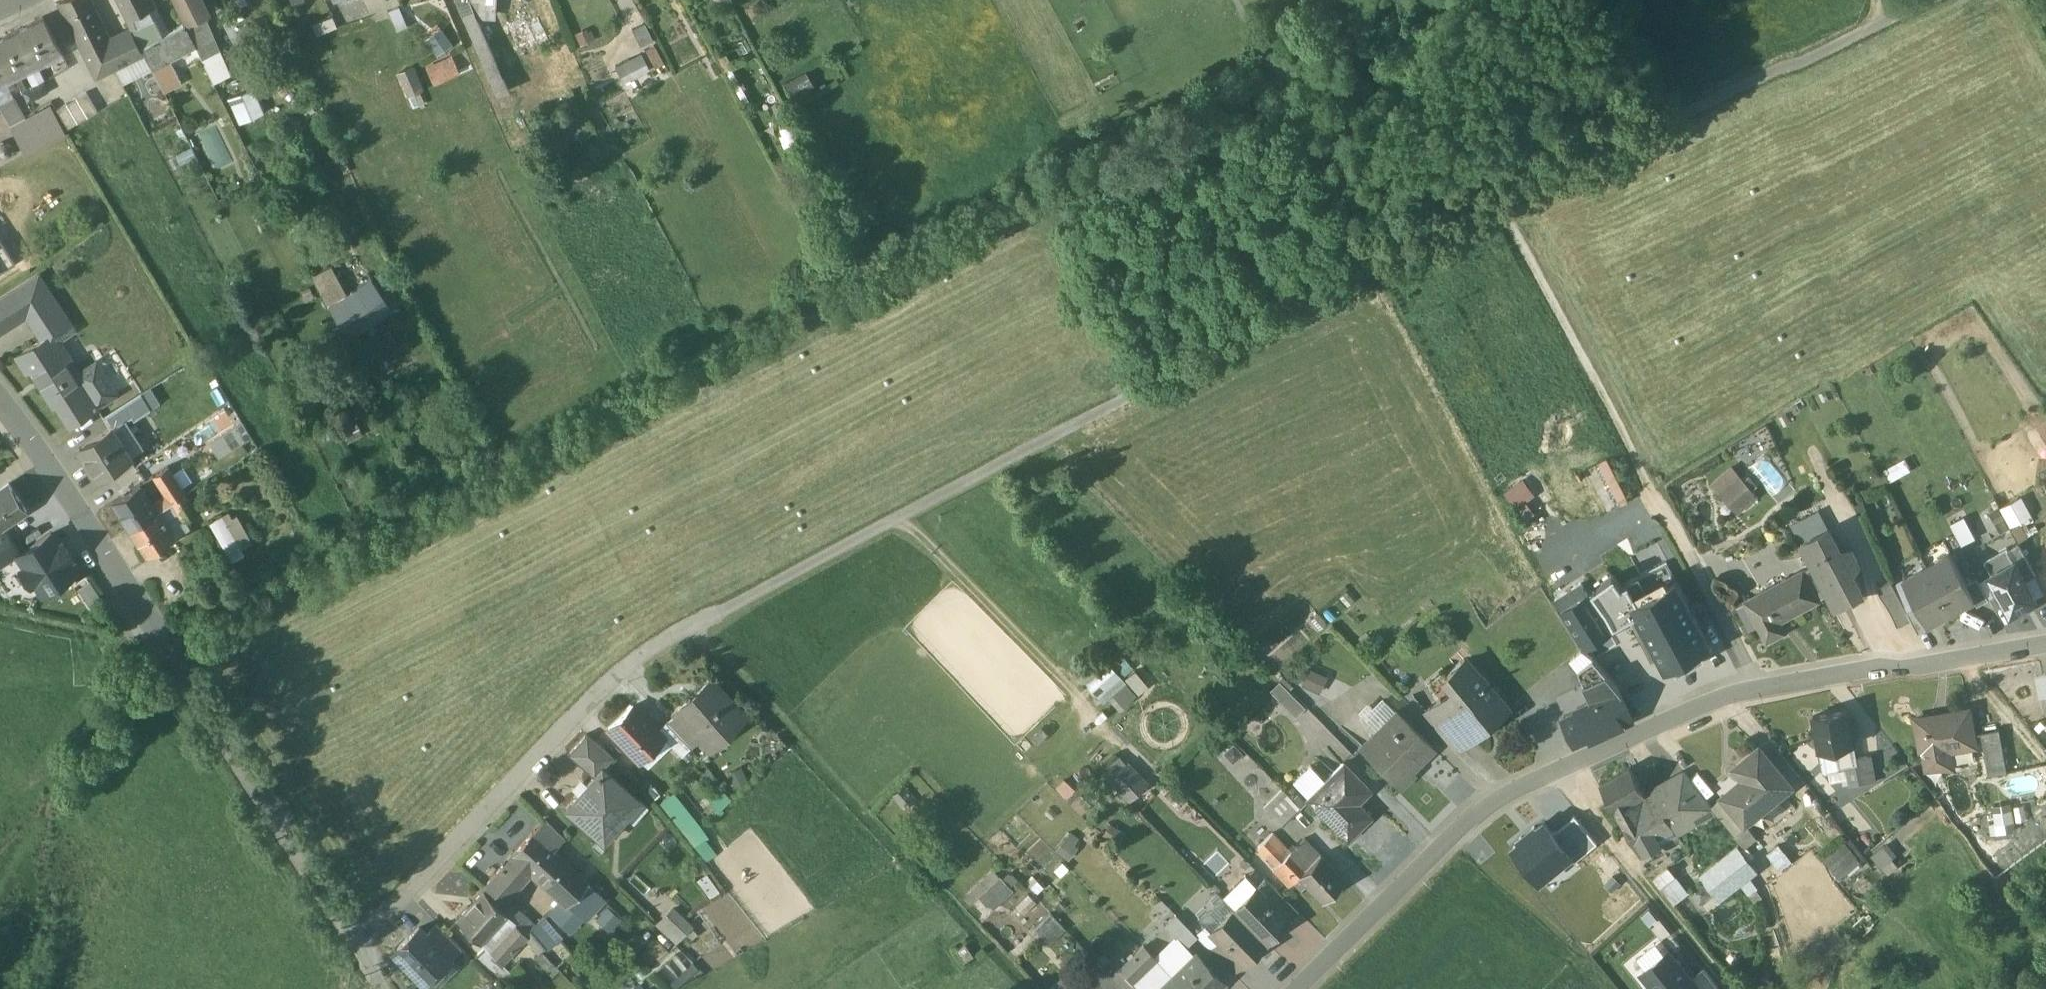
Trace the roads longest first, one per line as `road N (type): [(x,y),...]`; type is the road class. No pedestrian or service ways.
road 1 (track): [(1020,988),(693,644),(1499,218),(1941,0)]
road 2 (residential): [(1313,988),(1473,829),(1556,782),(1761,702),(2045,649)]
road 3 (residential): [(0,414),(361,956)]
road 4 (residential): [(361,956),(600,709),(650,666),(693,644)]
road 5 (track): [(1499,218),(1651,500)]
road 6 (track): [(1378,281),(1236,0)]
road 7 (track): [(149,633),(119,656),(37,799),(0,837)]
road 8 (track): [(1556,782),(1647,893)]
road 9 (track): [(1725,988),(1647,893)]

